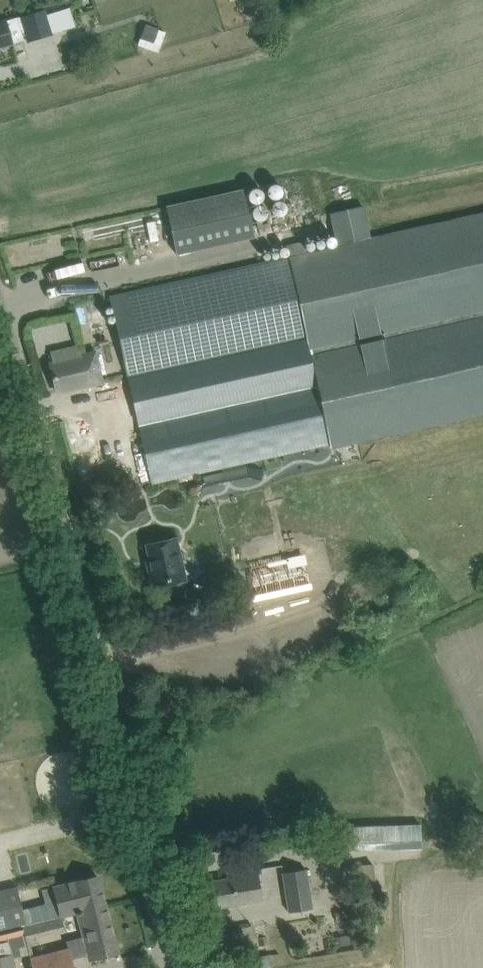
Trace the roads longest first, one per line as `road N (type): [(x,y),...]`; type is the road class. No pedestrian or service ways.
road 1 (unclassified): [(174,967),(126,760),(0,317)]

